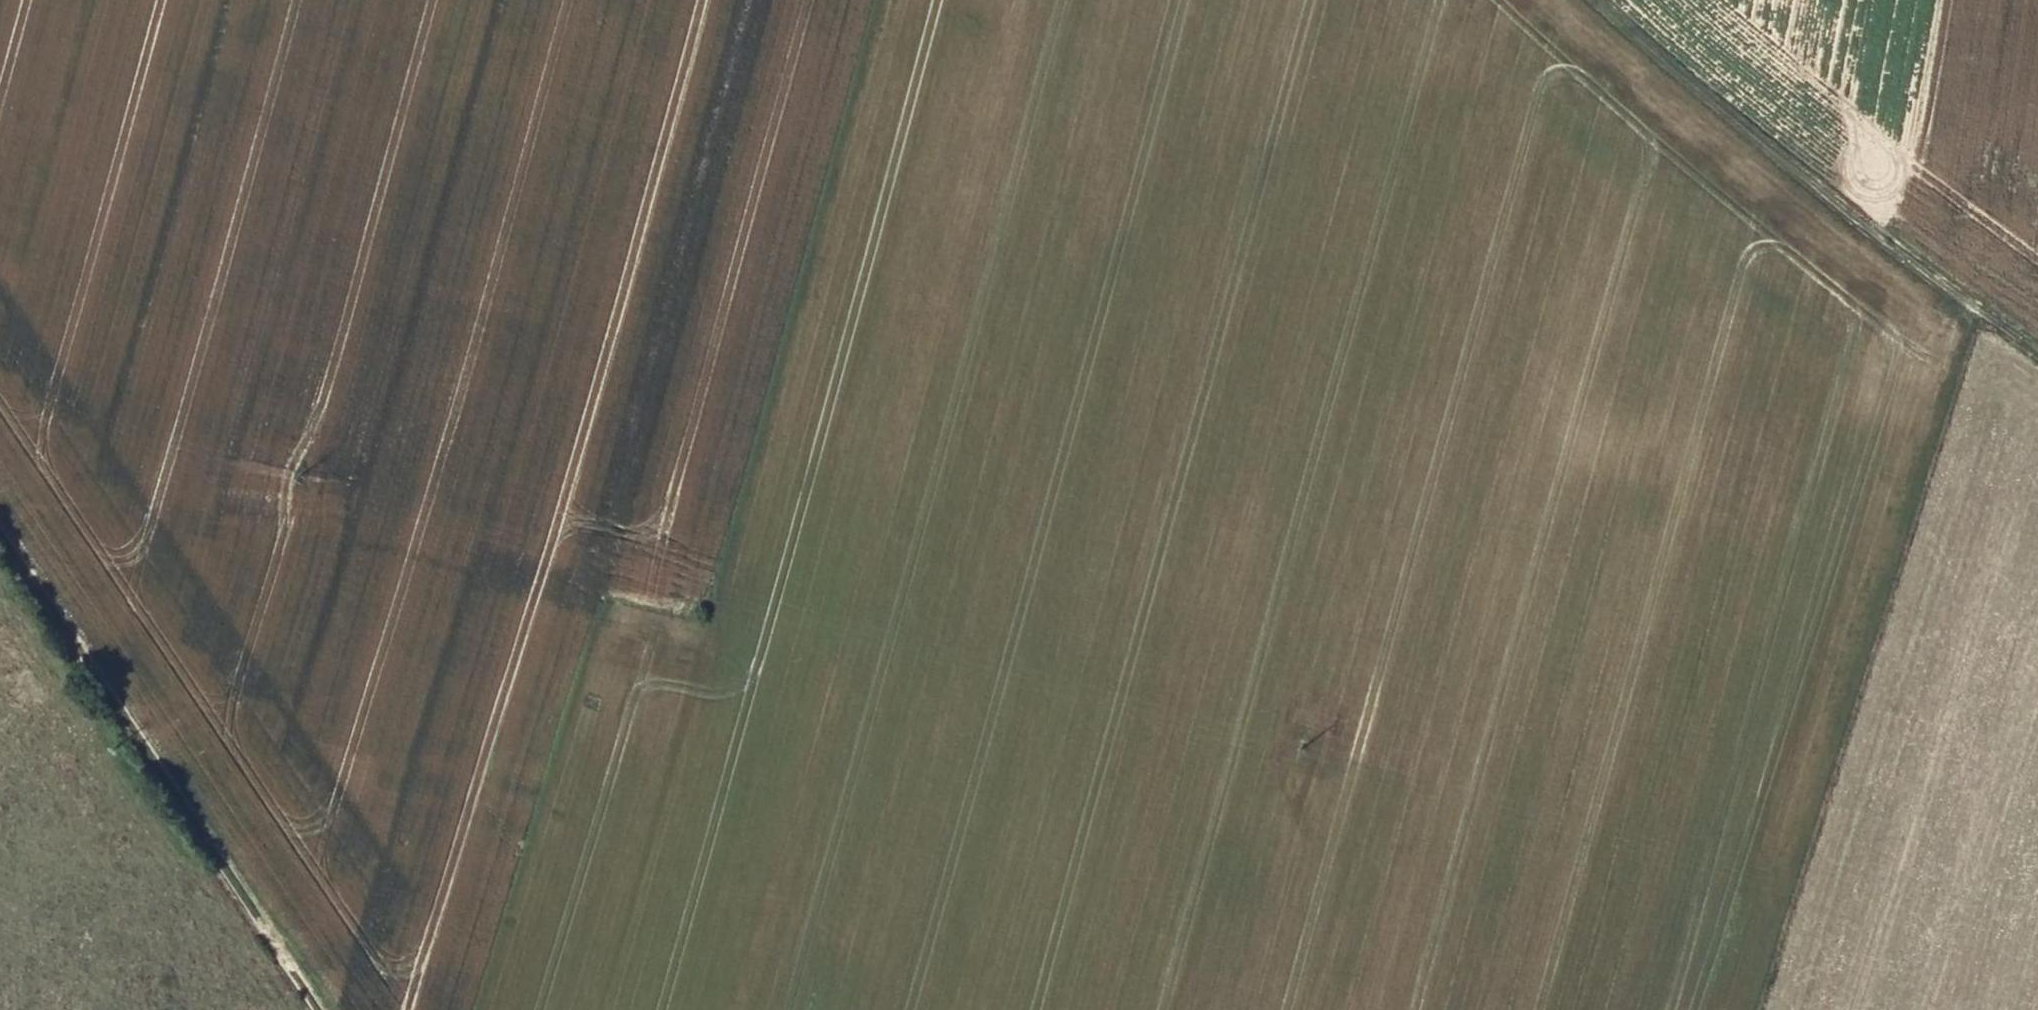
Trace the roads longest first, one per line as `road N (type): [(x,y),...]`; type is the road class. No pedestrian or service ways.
road 1 (track): [(316,1009),(0,536)]
road 2 (track): [(2037,359),(1819,186),(1607,0)]

